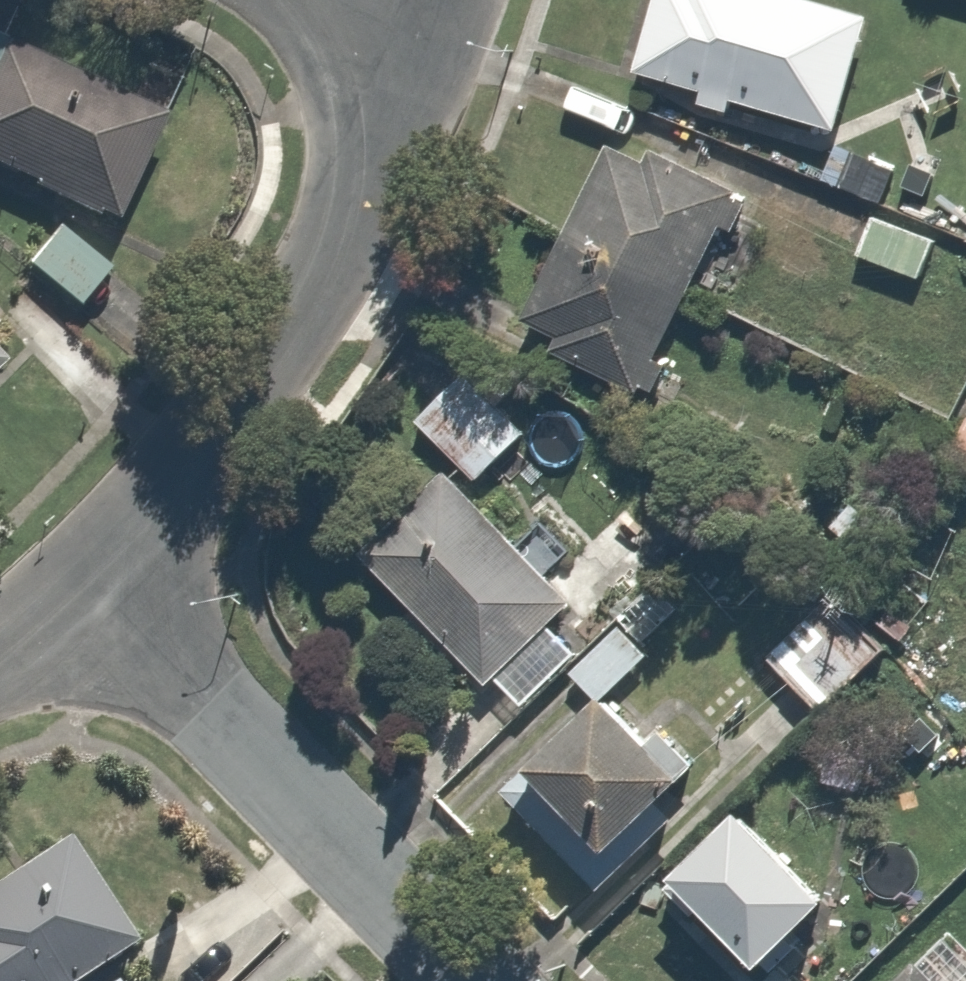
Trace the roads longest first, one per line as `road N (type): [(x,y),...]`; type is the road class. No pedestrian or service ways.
road 1 (residential): [(81,584),(161,502),(288,331),(363,192),(428,43)]
road 2 (residential): [(81,584),(469,980)]

